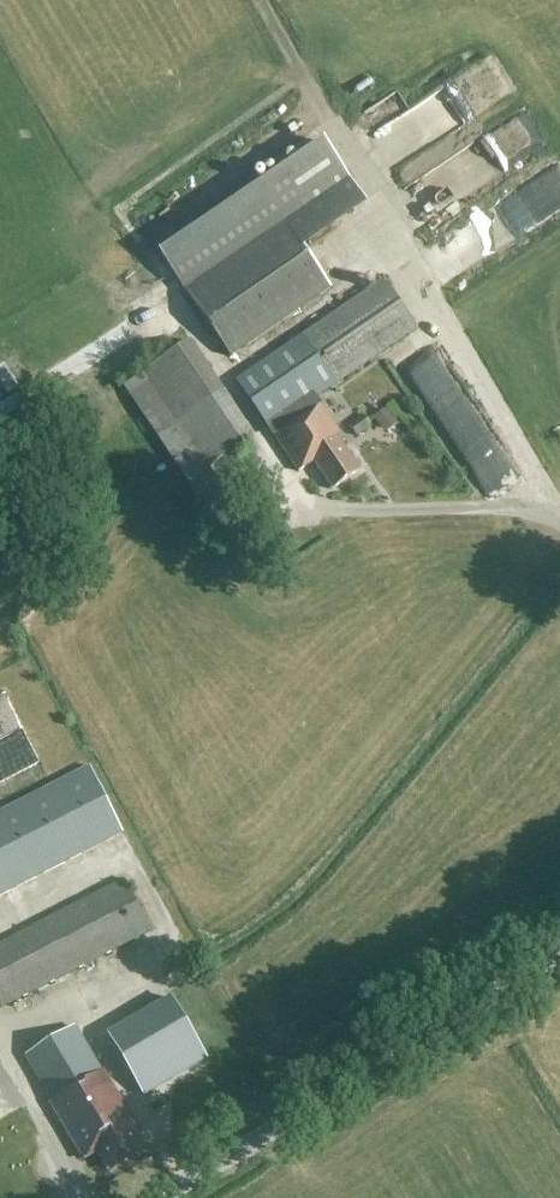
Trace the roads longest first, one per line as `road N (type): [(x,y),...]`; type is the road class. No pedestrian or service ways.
road 1 (unclassified): [(158,1197),(559,950)]

